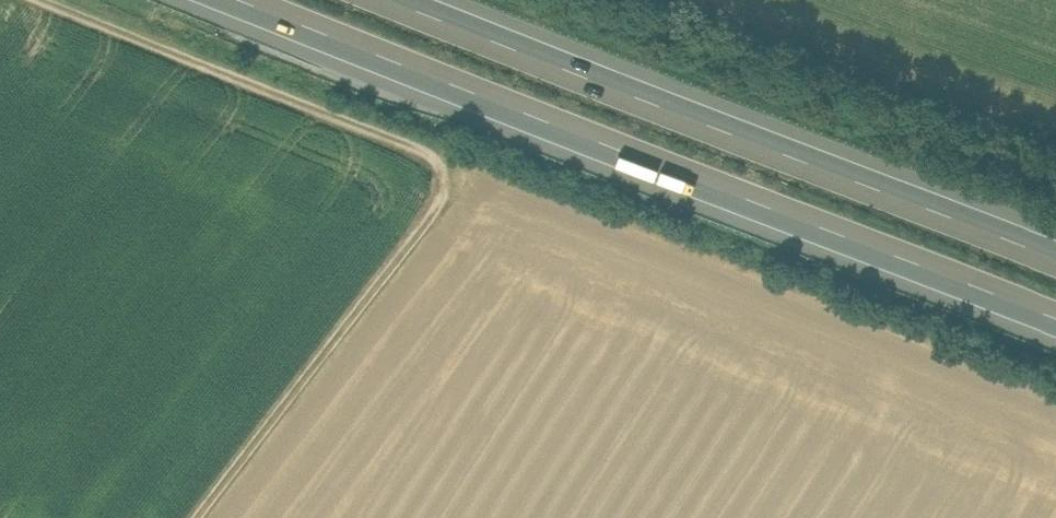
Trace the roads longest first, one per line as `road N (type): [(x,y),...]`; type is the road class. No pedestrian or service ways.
road 1 (motorway): [(217,0),(688,197),(1055,328)]
road 2 (track): [(195,517),(438,206),(444,186),(436,161),(406,144),(42,0)]
road 3 (motorway): [(1055,236),(444,0)]

